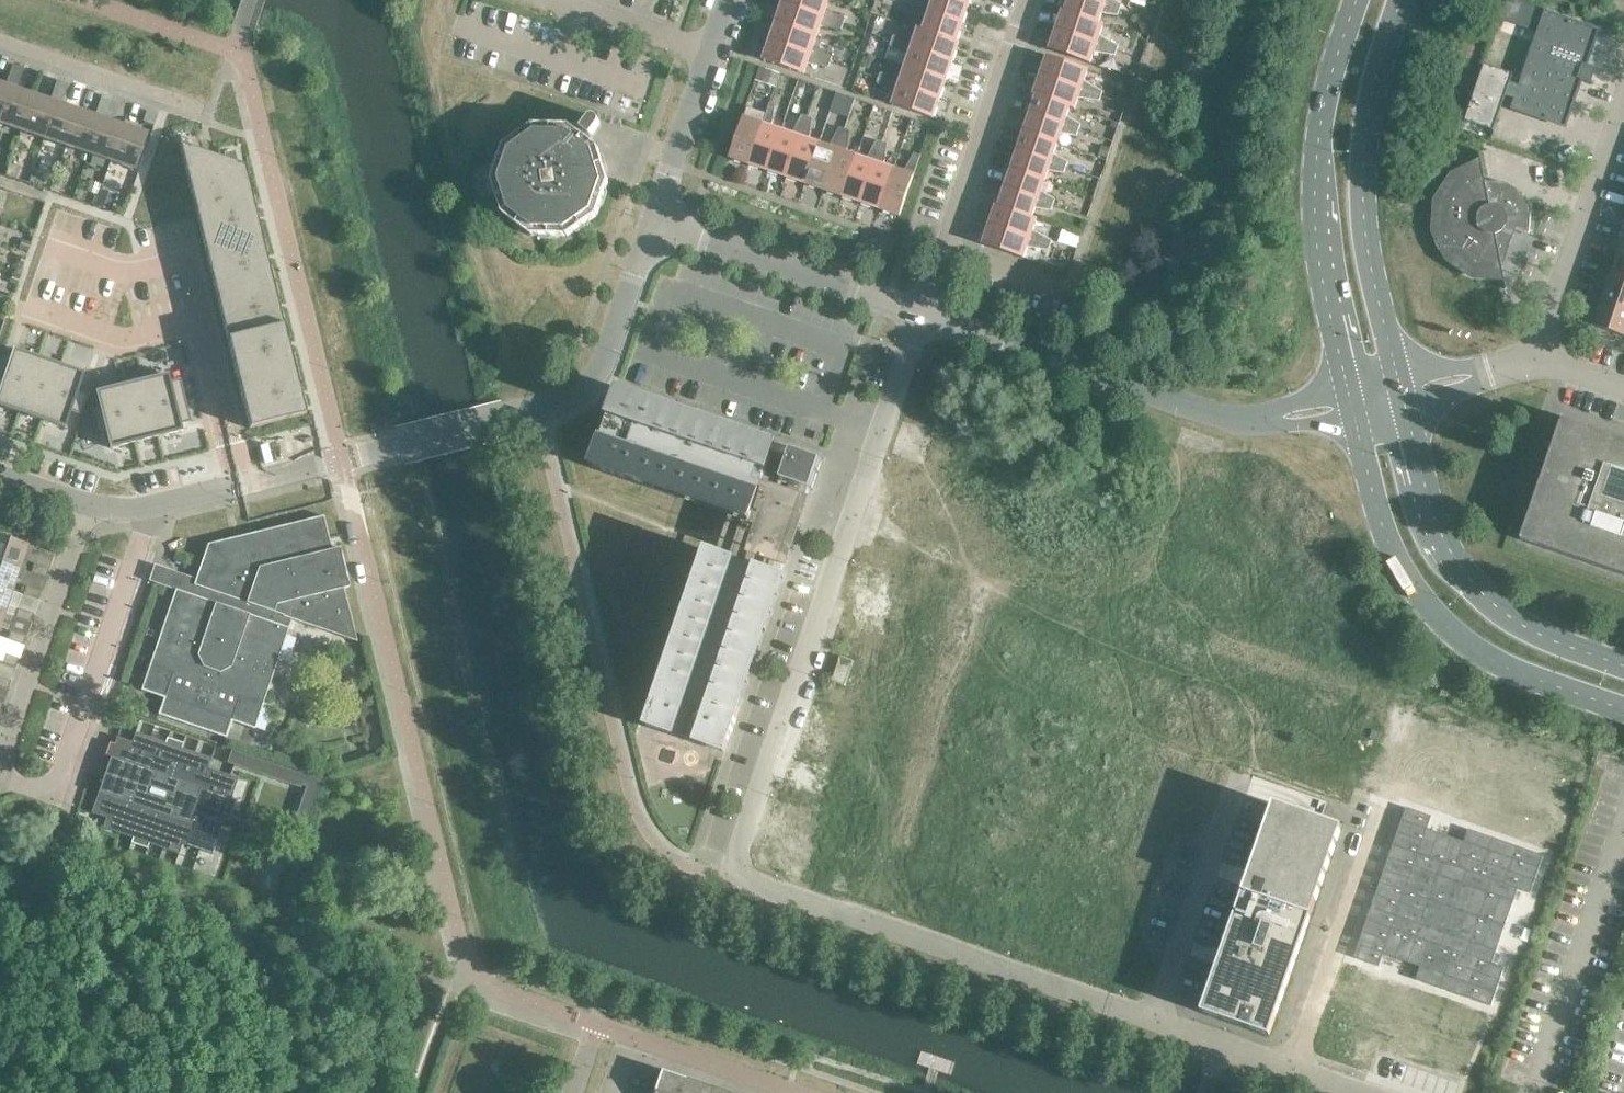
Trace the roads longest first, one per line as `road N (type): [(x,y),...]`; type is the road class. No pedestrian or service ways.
road 1 (residential): [(1152,1017),(736,873),(923,315)]
road 2 (residential): [(239,485),(593,394),(653,223)]
road 3 (residential): [(1355,401),(1234,419),(923,315)]
road 4 (secondary): [(1355,401),(1389,541),(1421,599),(1494,661),(1623,709)]
road 5 (secondary): [(1357,0),(1321,135),(1316,211),(1355,401)]
road 6 (secondary): [(1400,390),(1365,232),(1364,136),(1401,0)]
road 7 (secondary): [(1623,665),(1511,618),(1456,563),(1433,518),(1400,390)]
road 8 (residential): [(153,503),(54,796),(0,778)]
road 9 (residential): [(923,315),(1026,0)]
road 10 (residential): [(923,315),(653,223)]
road 11 (residential): [(0,764),(88,503)]
road 12 (residential): [(1385,803),(1298,1064)]
road 13 (unclassified): [(1623,108),(1539,358)]
road 14 (residential): [(1152,1017),(1235,777)]
road 15 (unclassified): [(609,1092),(629,1036),(785,1092)]
road 16 (residential): [(200,110),(0,42)]
road 17 (residential): [(48,249),(122,274),(186,260),(198,321)]
road 18 (residential): [(653,223),(712,47)]
road 19 (residential): [(29,307),(124,338),(198,321)]
road 20 (residential): [(198,321),(239,485)]
road 21 (residential): [(1298,1064),(1152,1017)]
road 22 (residential): [(712,47),(568,0)]
road 23 (unclassified): [(1539,358),(1400,390)]

